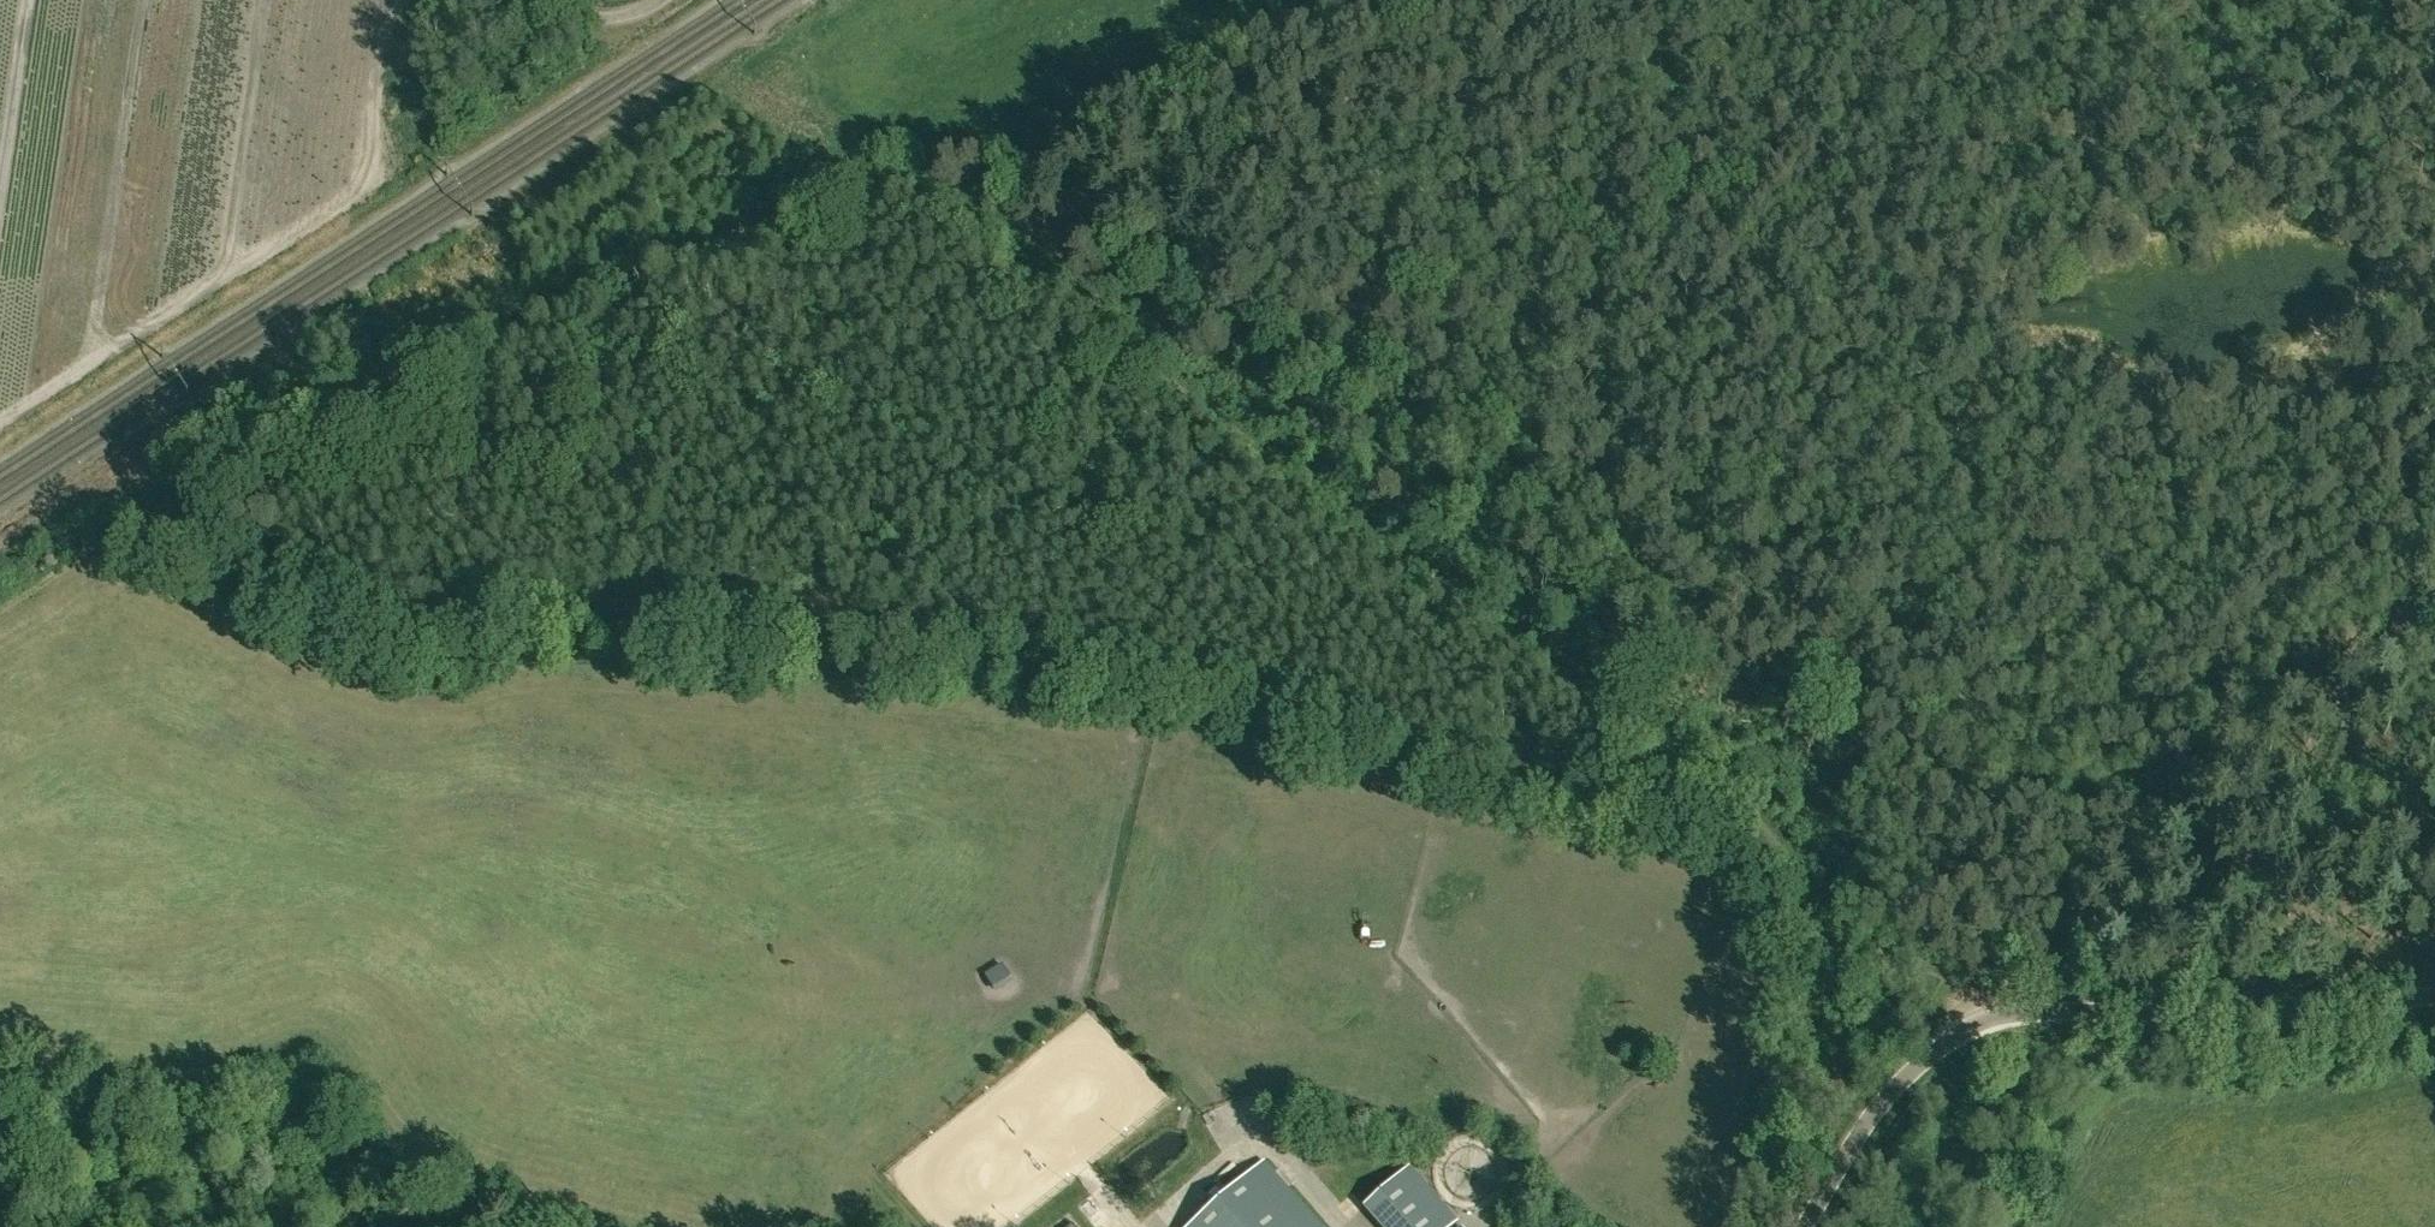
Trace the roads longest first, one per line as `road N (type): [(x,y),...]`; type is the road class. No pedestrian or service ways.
road 1 (track): [(0,554),(80,507),(171,490),(246,461),(533,316),(893,184)]
road 2 (unclassified): [(1811,1226),(1885,1105),(1920,1065),(1991,1022),(2434,999)]

